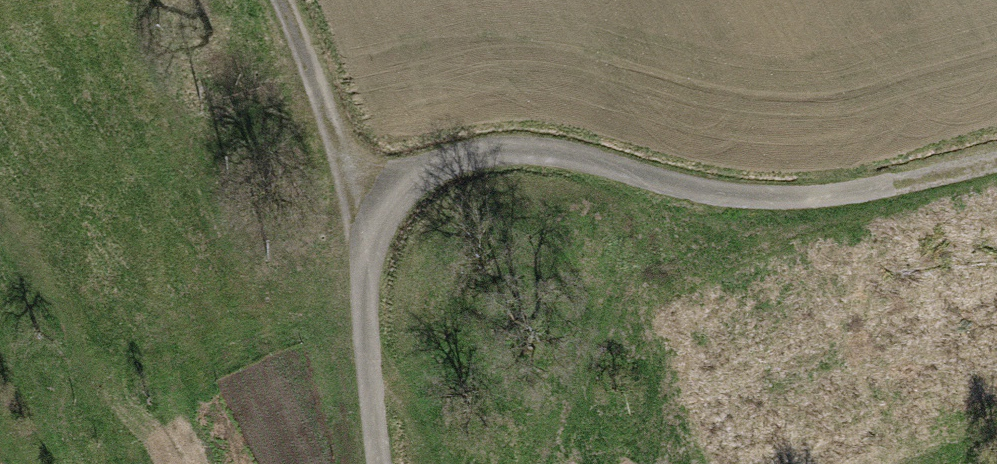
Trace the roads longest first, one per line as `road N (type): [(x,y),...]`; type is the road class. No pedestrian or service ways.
road 1 (track): [(369,463),(360,247),(369,211),(406,175),(486,159),(541,162),(645,196),(743,204),(849,195)]
road 2 (track): [(283,0),(369,211)]
road 3 (track): [(996,161),(849,195)]

